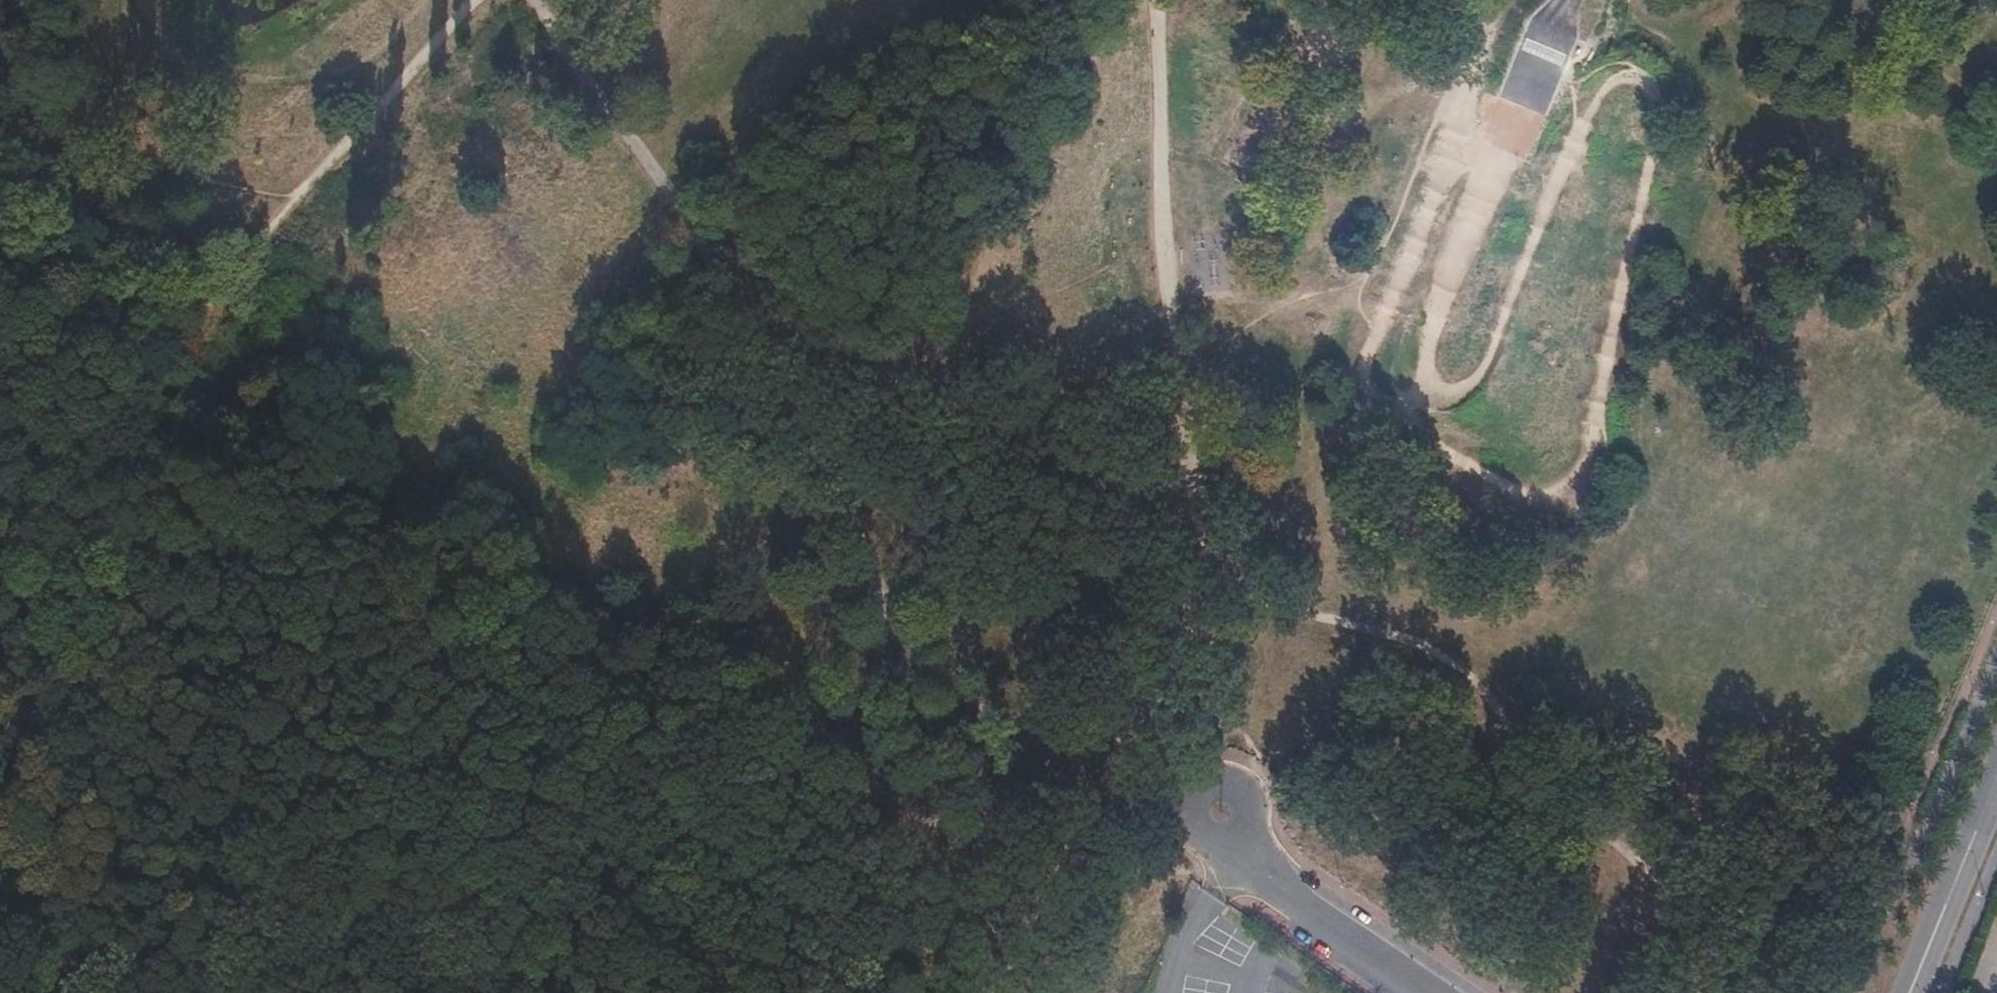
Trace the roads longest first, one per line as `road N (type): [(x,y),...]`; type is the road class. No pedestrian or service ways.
road 1 (residential): [(1234,838),(1297,904),(1426,992)]
road 2 (secondary): [(1996,782),(1909,992)]
road 3 (residential): [(1234,838),(1250,813),(1244,794),(1228,783),(1209,784),(1194,796),(1192,823),(1203,837),(1228,840)]

